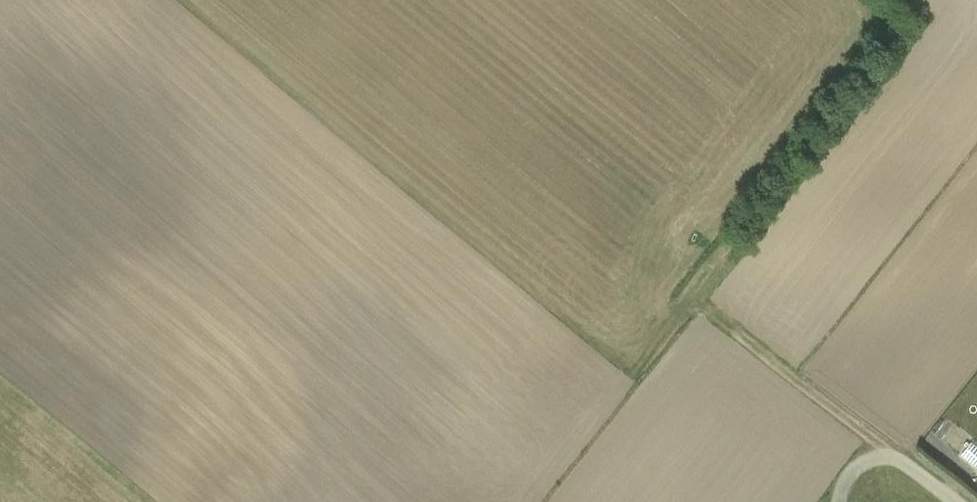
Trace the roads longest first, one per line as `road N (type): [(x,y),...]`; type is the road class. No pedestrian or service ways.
road 1 (track): [(704,306),(886,457)]
road 2 (unclassified): [(957,501),(886,457),(854,470),(840,501)]

